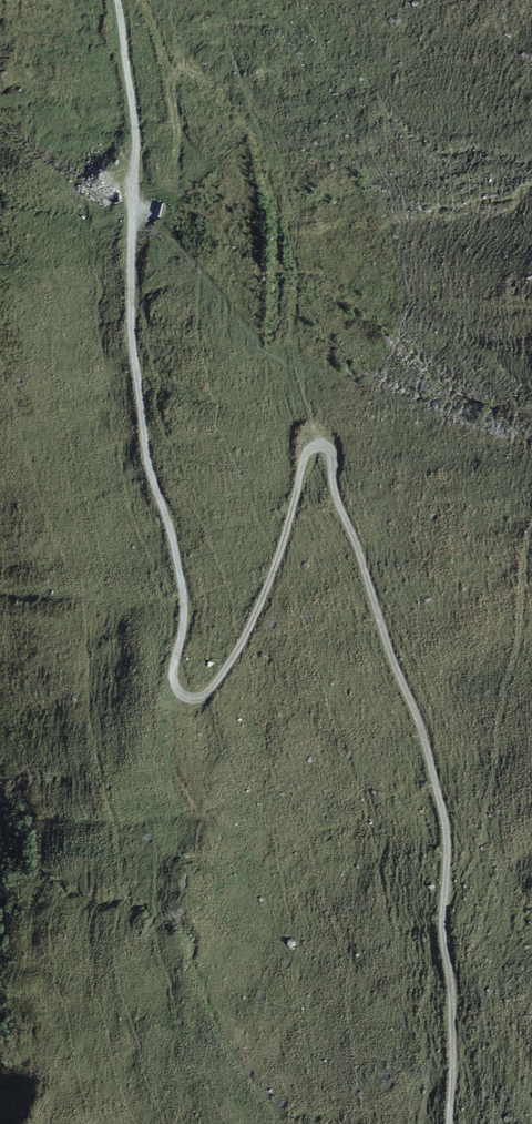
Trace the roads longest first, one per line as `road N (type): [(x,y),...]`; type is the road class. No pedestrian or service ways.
road 1 (track): [(118,0),(137,151),(133,359),(181,580),(174,682),(195,697),(225,669),(276,564),(307,453),(329,445),(342,518),(421,724),(448,828),(441,932),(452,965),(449,1123)]

